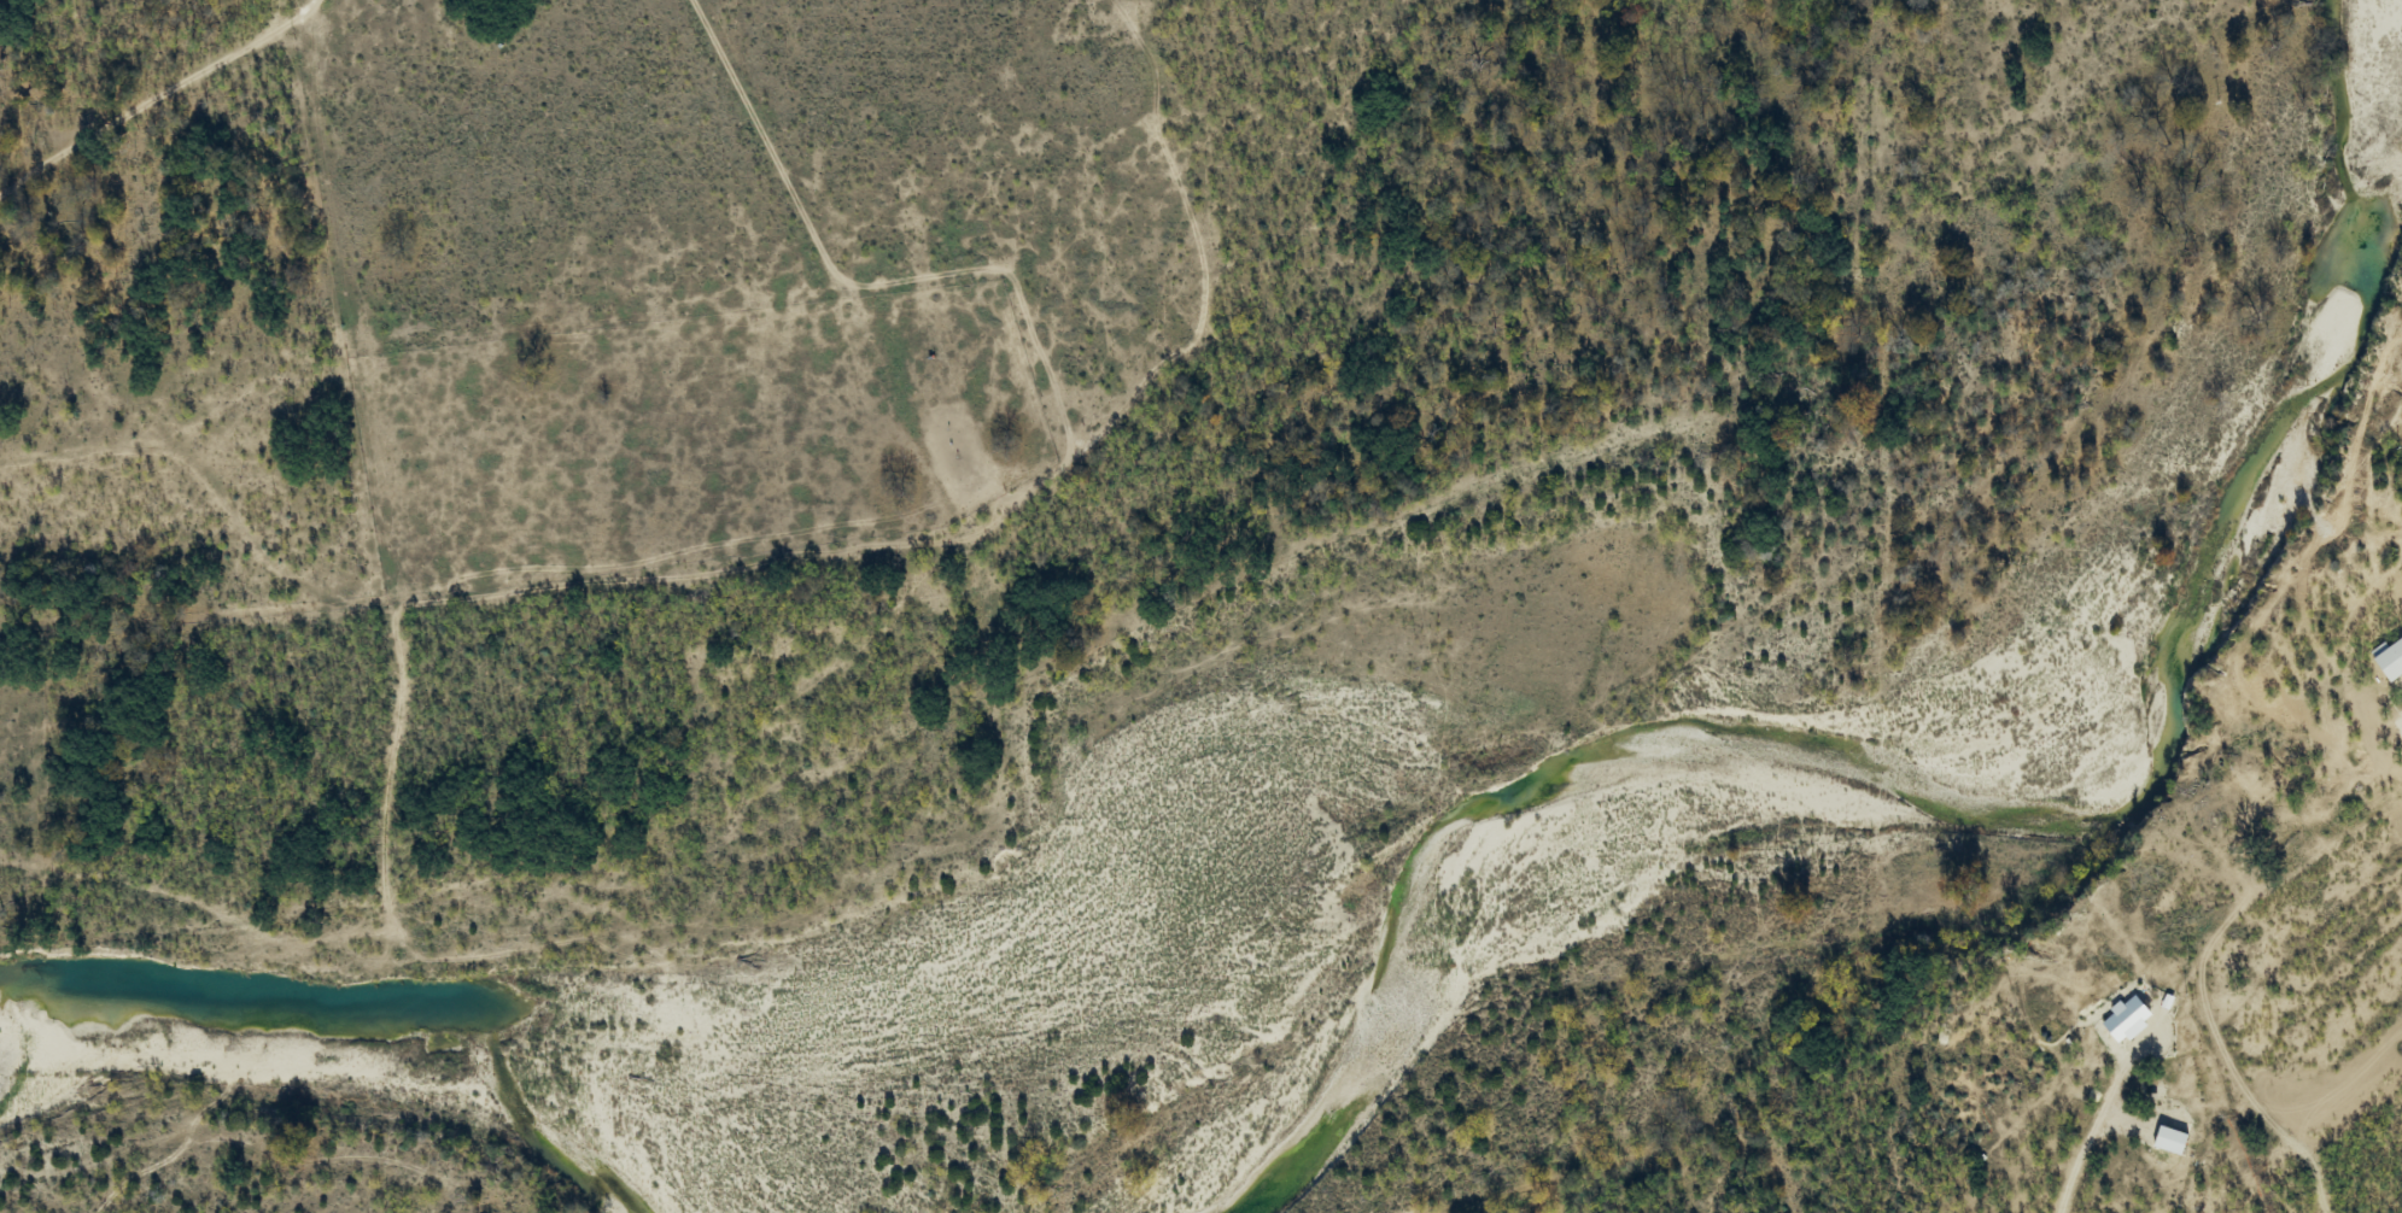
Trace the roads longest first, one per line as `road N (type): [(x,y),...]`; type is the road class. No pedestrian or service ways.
road 1 (residential): [(2046,1212),(2067,1130),(2166,1003),(2357,816)]

